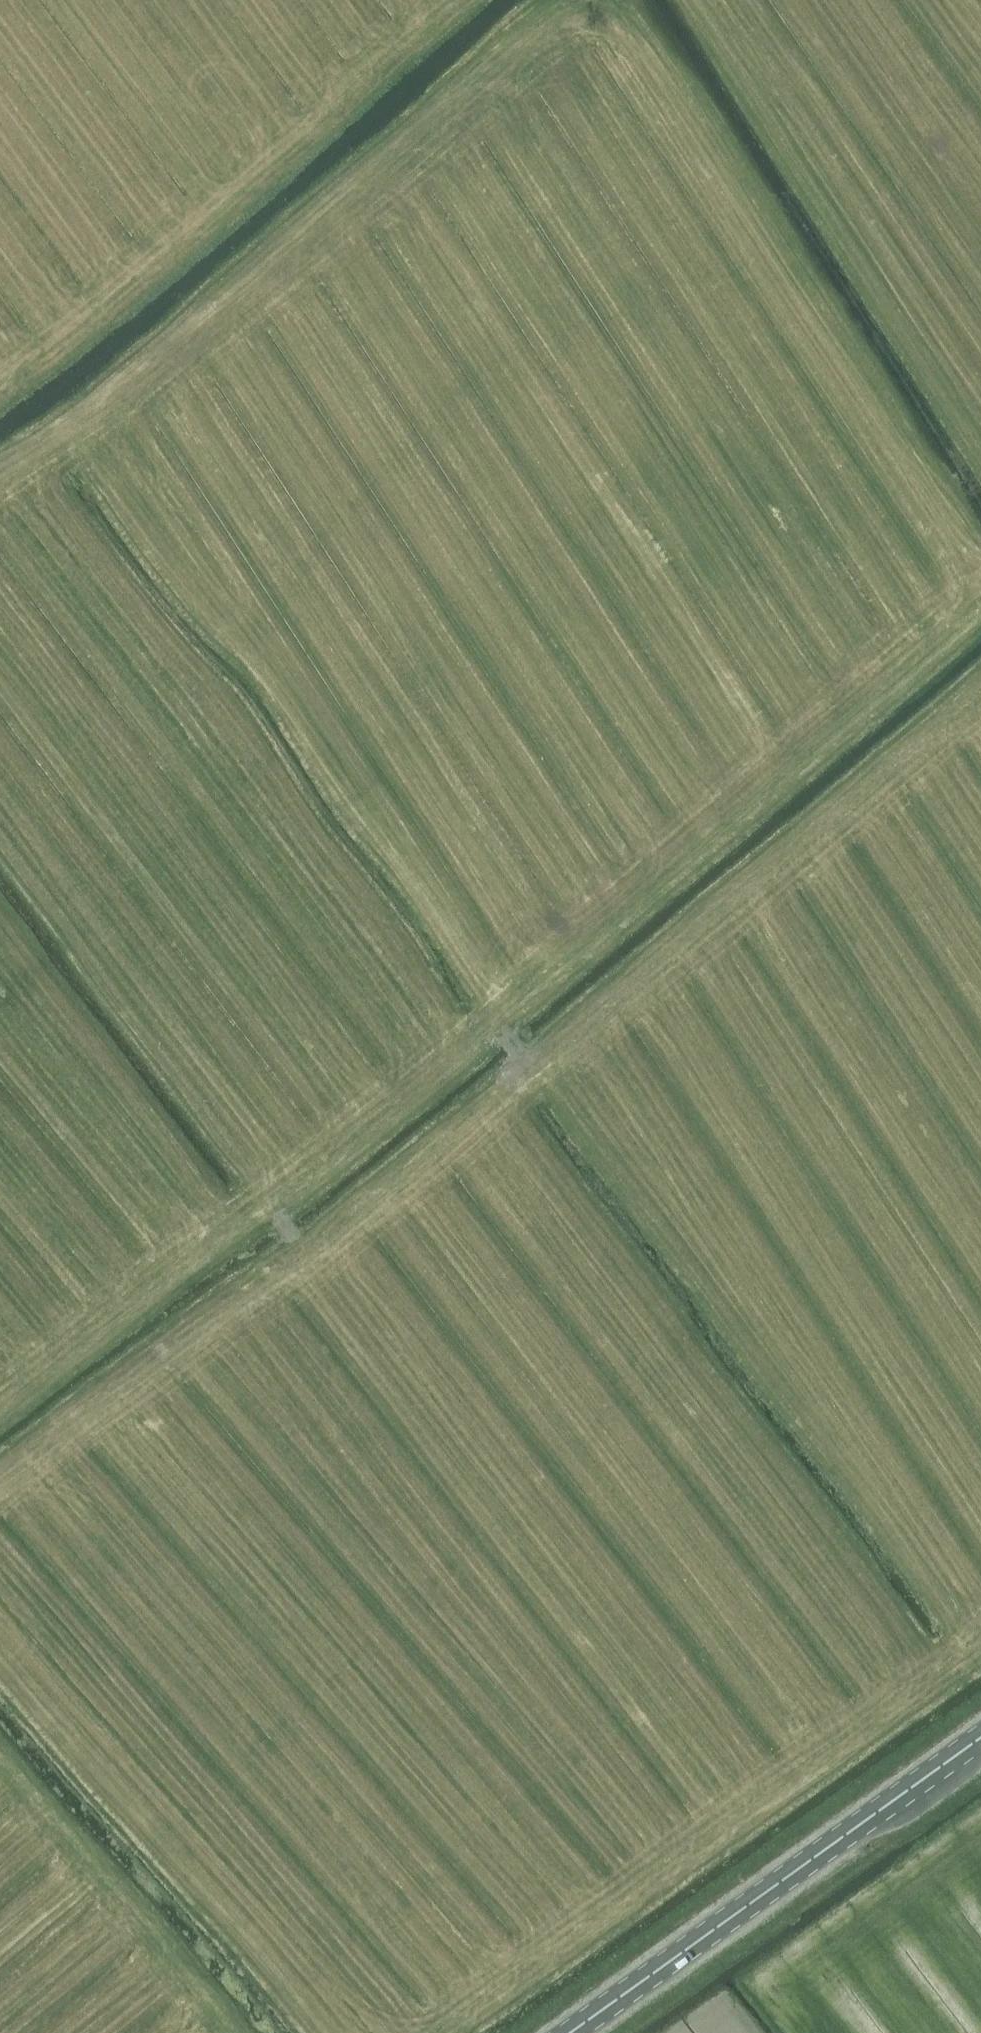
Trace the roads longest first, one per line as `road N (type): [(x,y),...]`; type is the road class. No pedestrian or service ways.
road 1 (primary): [(569,2032),(980,1737)]

